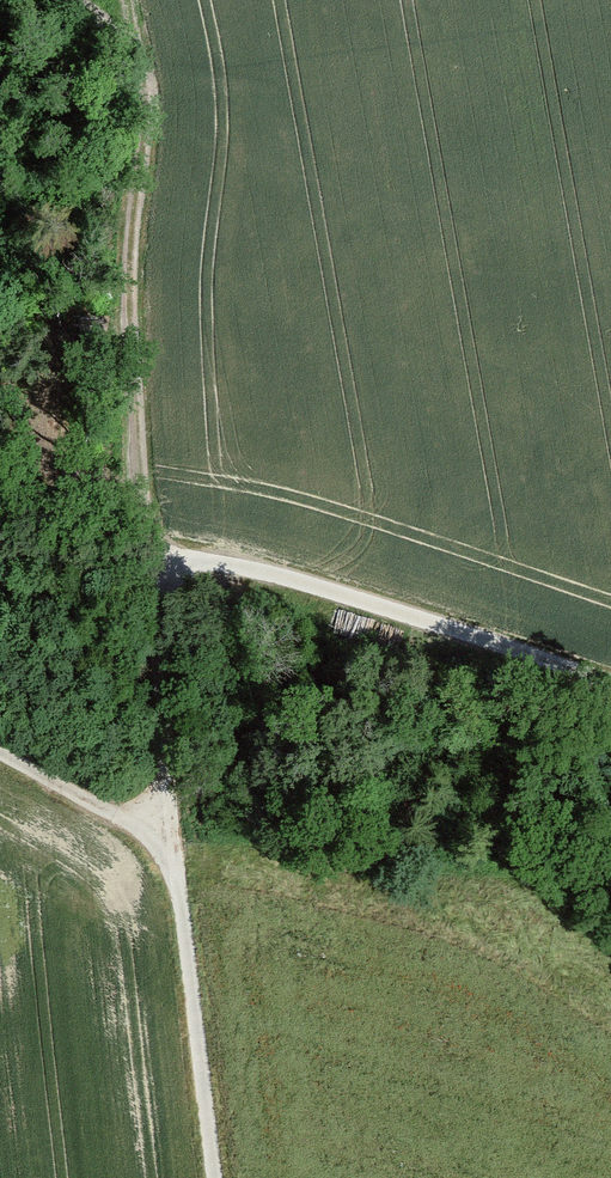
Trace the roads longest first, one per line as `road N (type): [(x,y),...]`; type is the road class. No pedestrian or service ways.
road 1 (track): [(0,750),(117,815),(170,832),(154,559),(255,570),(610,678)]
road 2 (track): [(133,0),(146,116),(129,268),(154,559)]
road 3 (track): [(170,832),(213,1177)]

